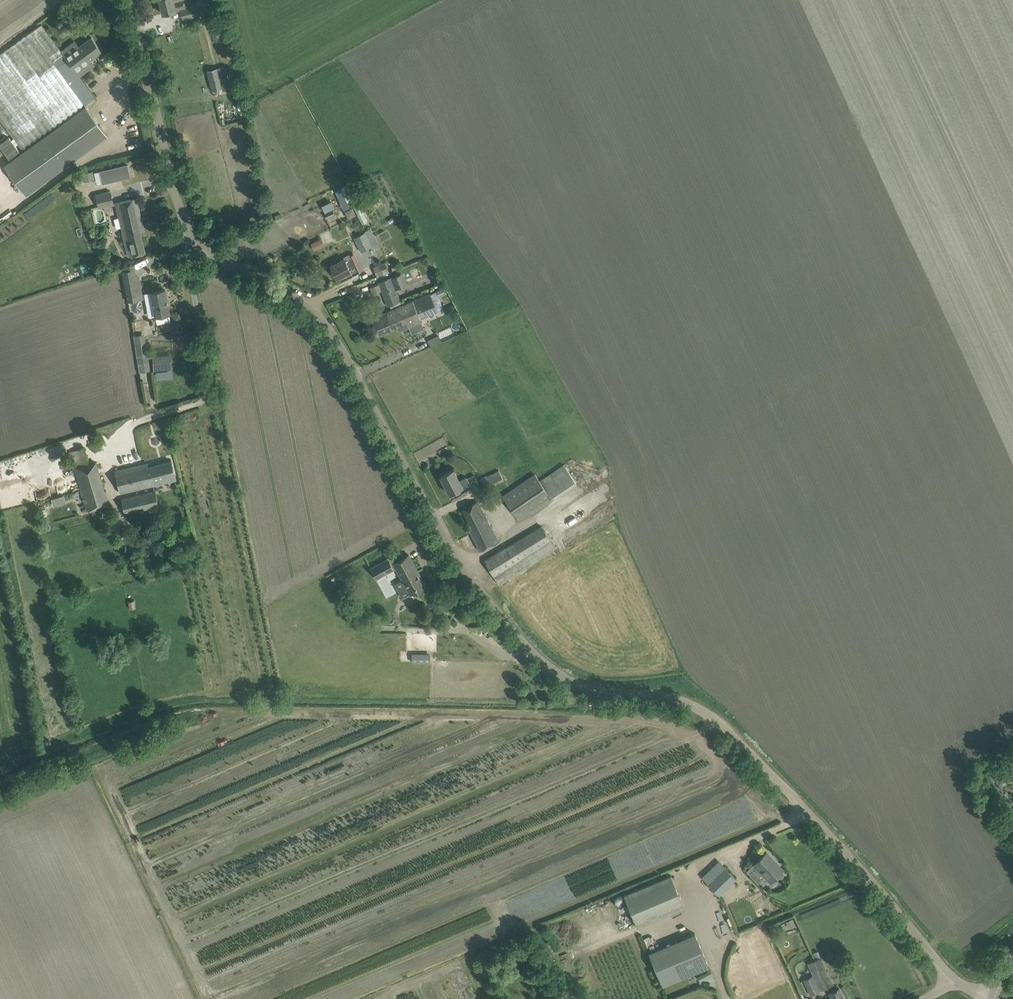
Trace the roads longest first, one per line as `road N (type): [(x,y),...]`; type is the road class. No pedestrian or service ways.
road 1 (unclassified): [(957,982),(739,743),(701,717),(661,701),(597,697),(535,662),(500,620),(339,343),(307,310),(199,239)]
road 2 (unclassified): [(199,239),(189,260),(208,390),(204,399),(134,423),(125,436)]
road 3 (unclassified): [(199,239),(183,213),(133,0)]

